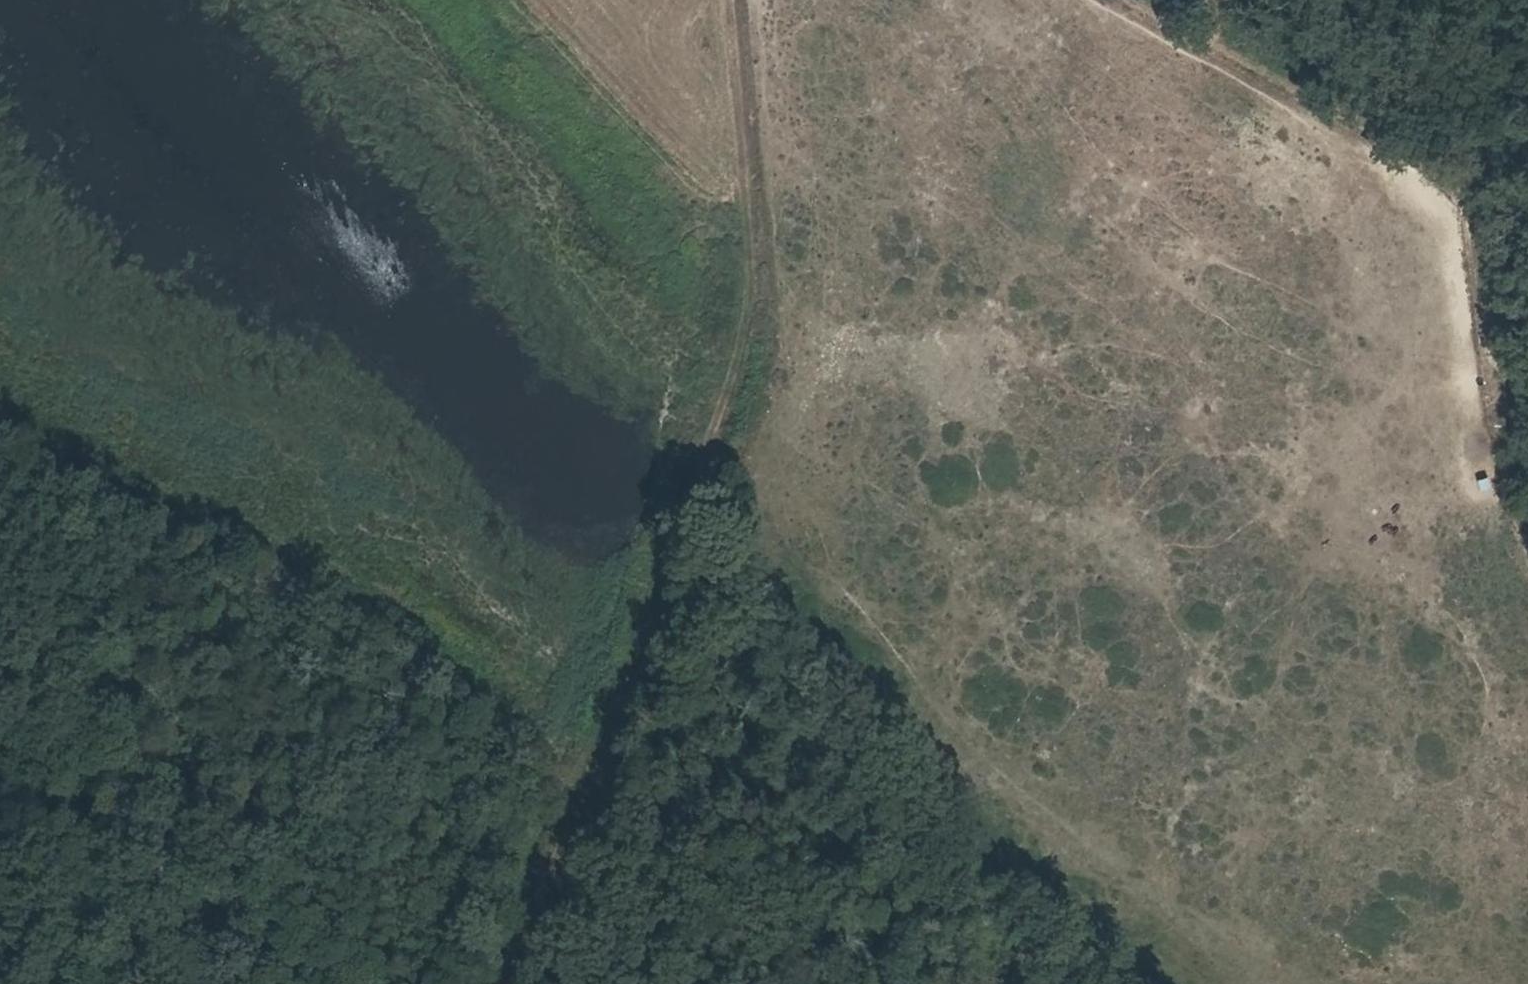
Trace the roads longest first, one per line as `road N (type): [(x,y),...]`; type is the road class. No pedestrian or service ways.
road 1 (track): [(731,0),(755,208),(752,326),(703,444),(631,694),(545,842),(505,983)]

